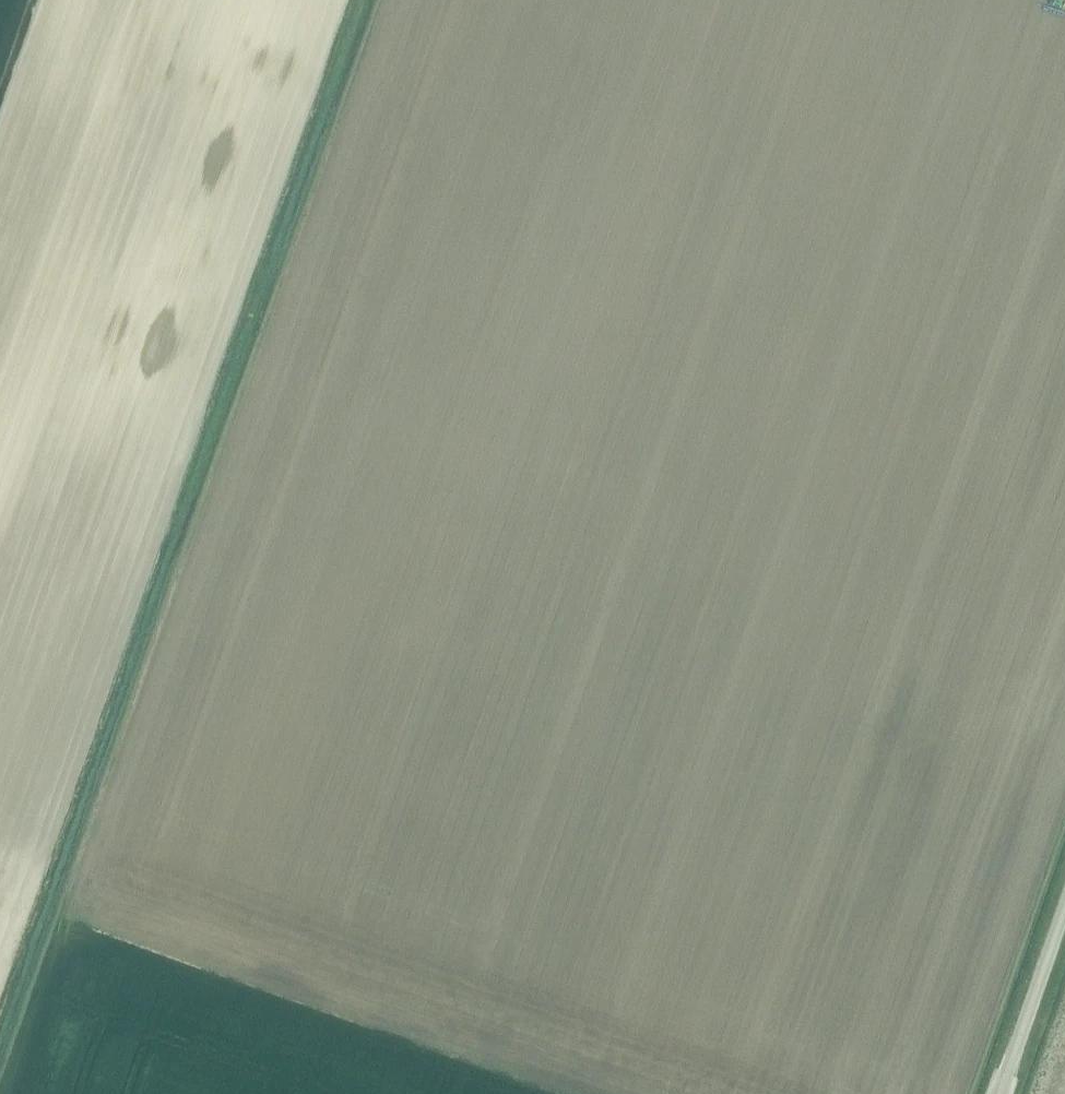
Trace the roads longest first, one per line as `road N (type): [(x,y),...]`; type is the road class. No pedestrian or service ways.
road 1 (unclassified): [(984,1093),(1064,868)]

